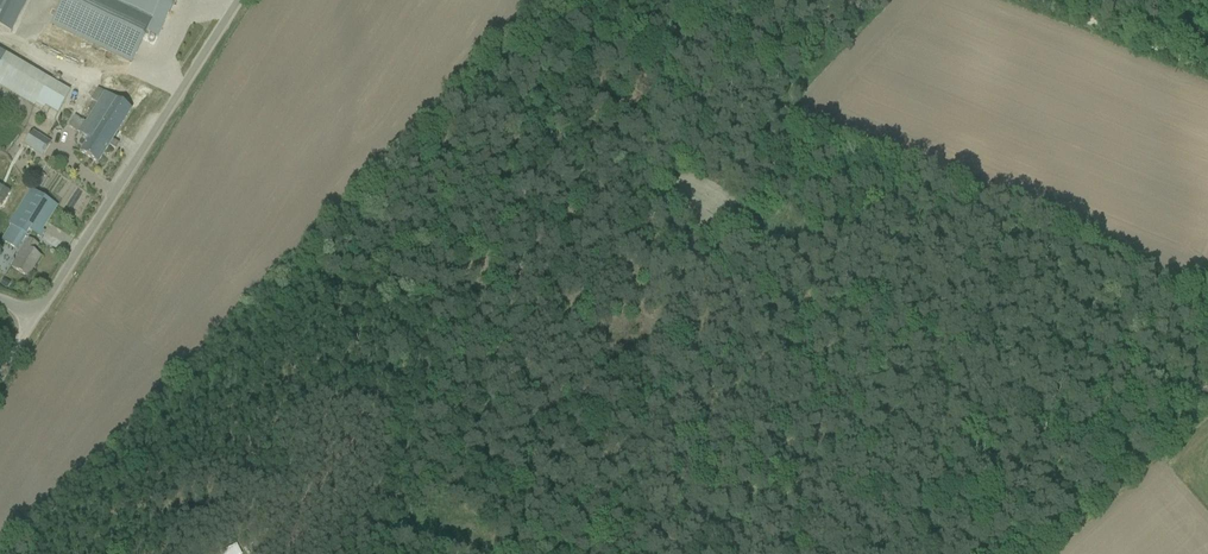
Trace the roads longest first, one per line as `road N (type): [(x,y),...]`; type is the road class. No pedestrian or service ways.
road 1 (track): [(1000,553),(1016,521),(989,481),(964,400),(912,319),(803,211),(792,139),(768,95),(612,0)]
road 2 (unclassified): [(0,297),(47,300),(239,0)]
road 3 (track): [(1207,67),(1042,0)]

